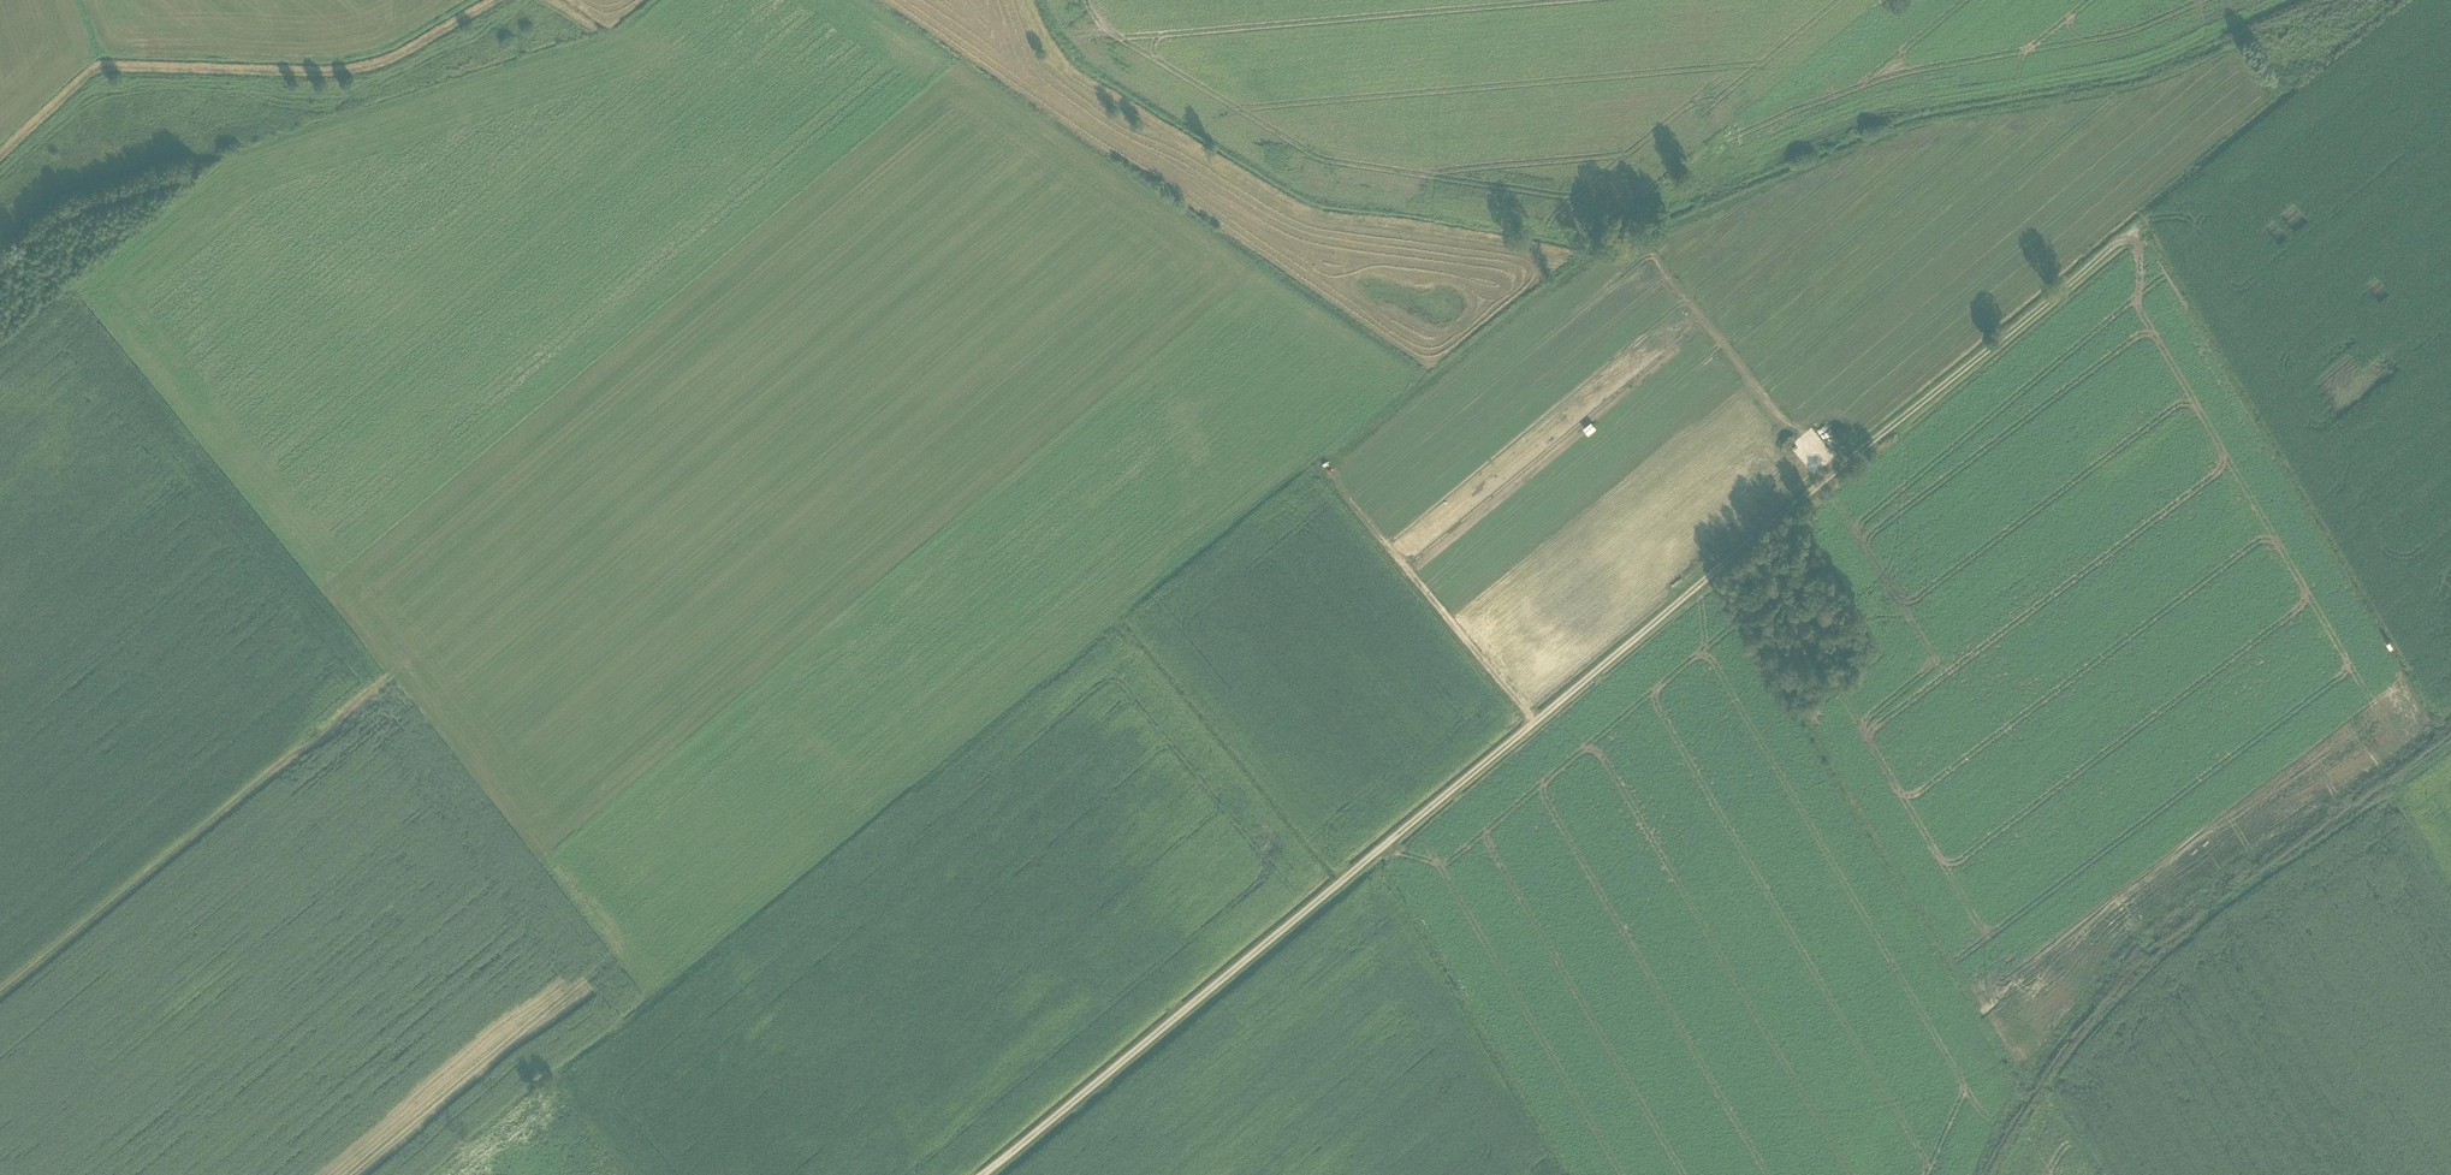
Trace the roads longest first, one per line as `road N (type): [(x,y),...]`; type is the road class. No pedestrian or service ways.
road 1 (track): [(2134,228),(980,1174)]

